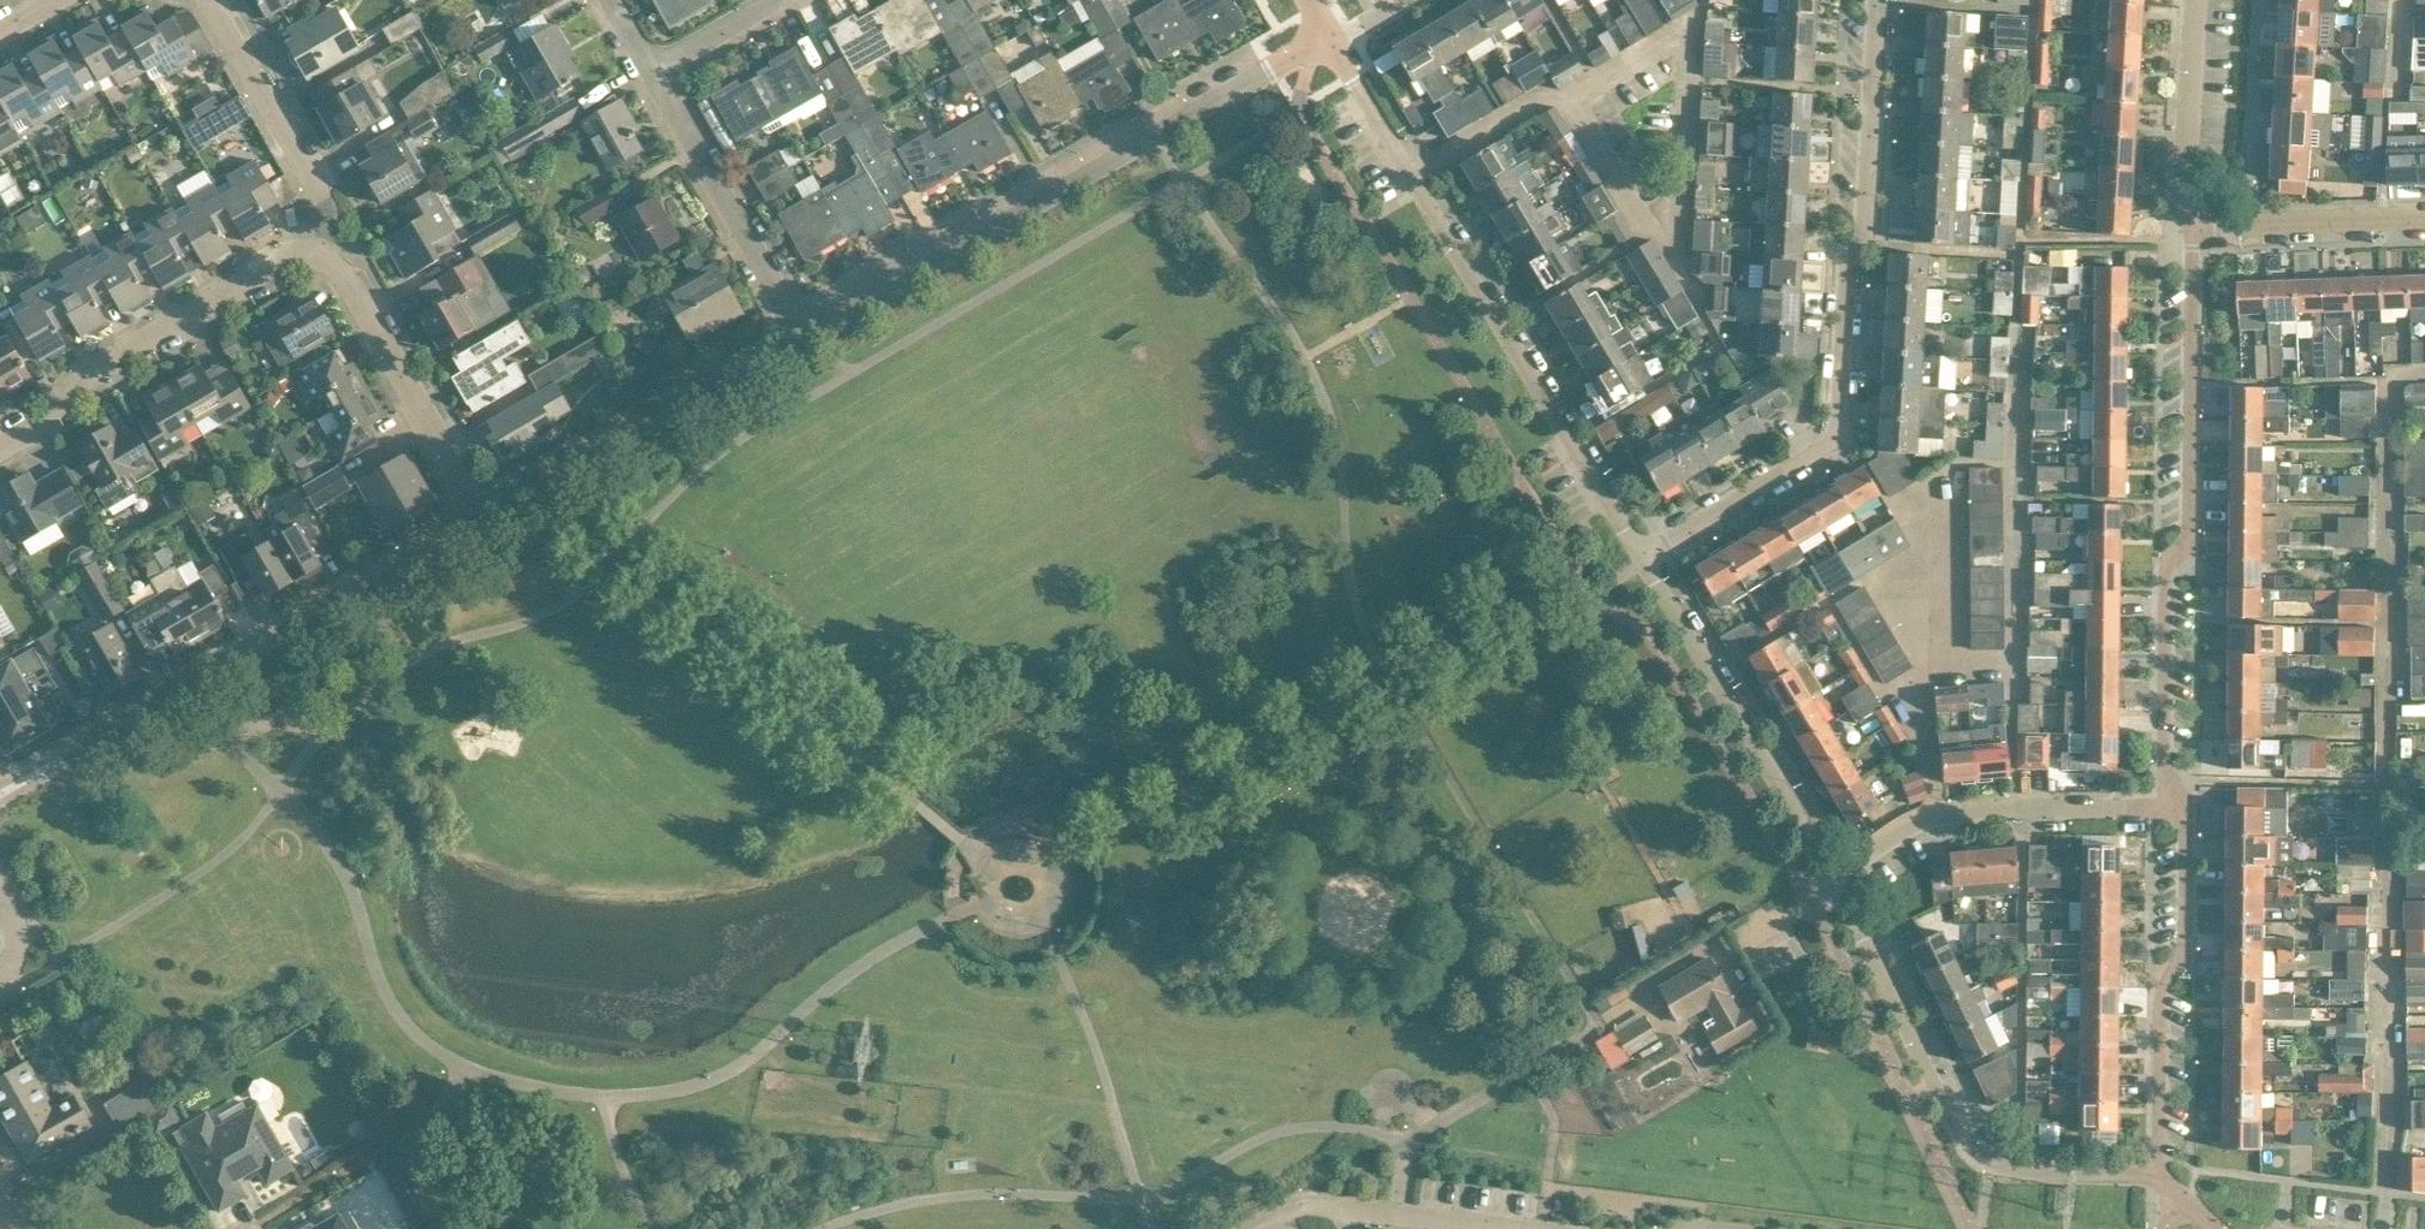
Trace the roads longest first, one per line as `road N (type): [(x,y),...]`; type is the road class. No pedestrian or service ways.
road 1 (residential): [(1638,560),(1829,444),(1839,419),(1847,263),(1864,231),(1876,0)]
road 2 (residential): [(798,330),(1334,37)]
road 3 (residential): [(1638,560),(1334,37)]
road 4 (residential): [(2195,222),(2189,534),(2165,582),(2163,804)]
road 5 (residential): [(2166,1178),(2014,1176),(1987,1165),(1960,1137),(1829,878)]
road 6 (residential): [(79,747),(484,517)]
road 7 (residential): [(2163,804),(2187,826),(2186,948),(2160,976),(2158,1154),(2166,1178)]
road 8 (residential): [(0,445),(43,420),(97,362),(281,259),(319,254)]
road 9 (residential): [(1829,878),(1638,560)]
road 10 (residential): [(484,517),(798,330)]
road 11 (residential): [(1829,878),(1936,811),(2163,804)]
road 12 (residential): [(484,517),(350,277),(319,254)]
road 13 (residential): [(798,330),(650,72)]
road 14 (residential): [(319,254),(322,193),(211,0)]
road 15 (residential): [(1261,1228),(1299,1208),(1319,1208),(1502,1228)]
road 16 (residential): [(2195,222),(2424,216)]
road 17 (residential): [(2195,222),(2185,196),(2192,0)]
road 18 (residential): [(650,72),(777,0)]

